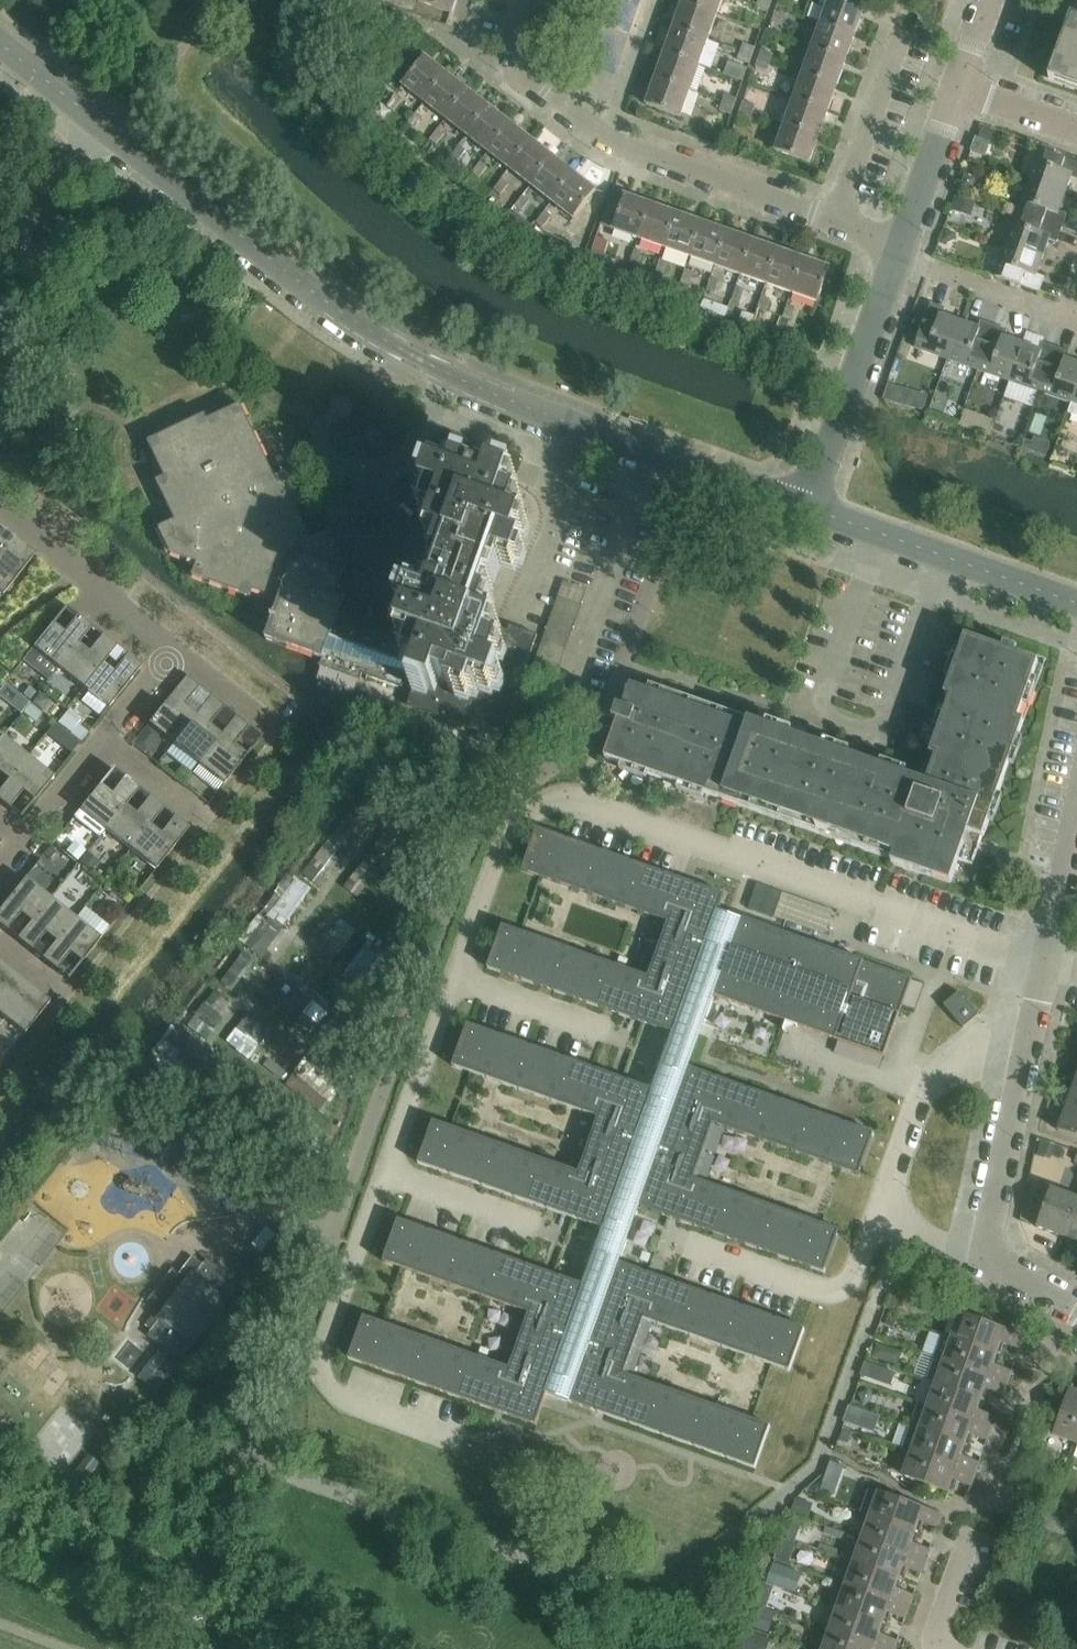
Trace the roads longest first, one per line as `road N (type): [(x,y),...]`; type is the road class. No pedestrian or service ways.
road 1 (residential): [(804,506),(482,393),(416,358),(330,305),(96,120)]
road 2 (residential): [(1076,1311),(985,1260),(1076,820)]
road 3 (residential): [(836,223),(608,142),(515,63),(536,0)]
road 4 (residential): [(1076,603),(804,506)]
road 5 (residential): [(804,506),(895,253)]
road 6 (residential): [(168,654),(0,513)]
road 7 (residential): [(836,223),(907,25)]
road 8 (residential): [(1066,316),(895,253)]
road 9 (residential): [(895,253),(955,88)]
road 10 (residential): [(0,237),(96,120)]
road 11 (residential): [(102,735),(204,816)]
road 12 (residential): [(1076,131),(955,88)]
road 13 (residential): [(22,833),(102,735)]
road 14 (residential): [(269,730),(168,654)]
road 15 (residential): [(96,120),(0,44)]
road 16 (residential): [(934,1648),(970,1533)]

